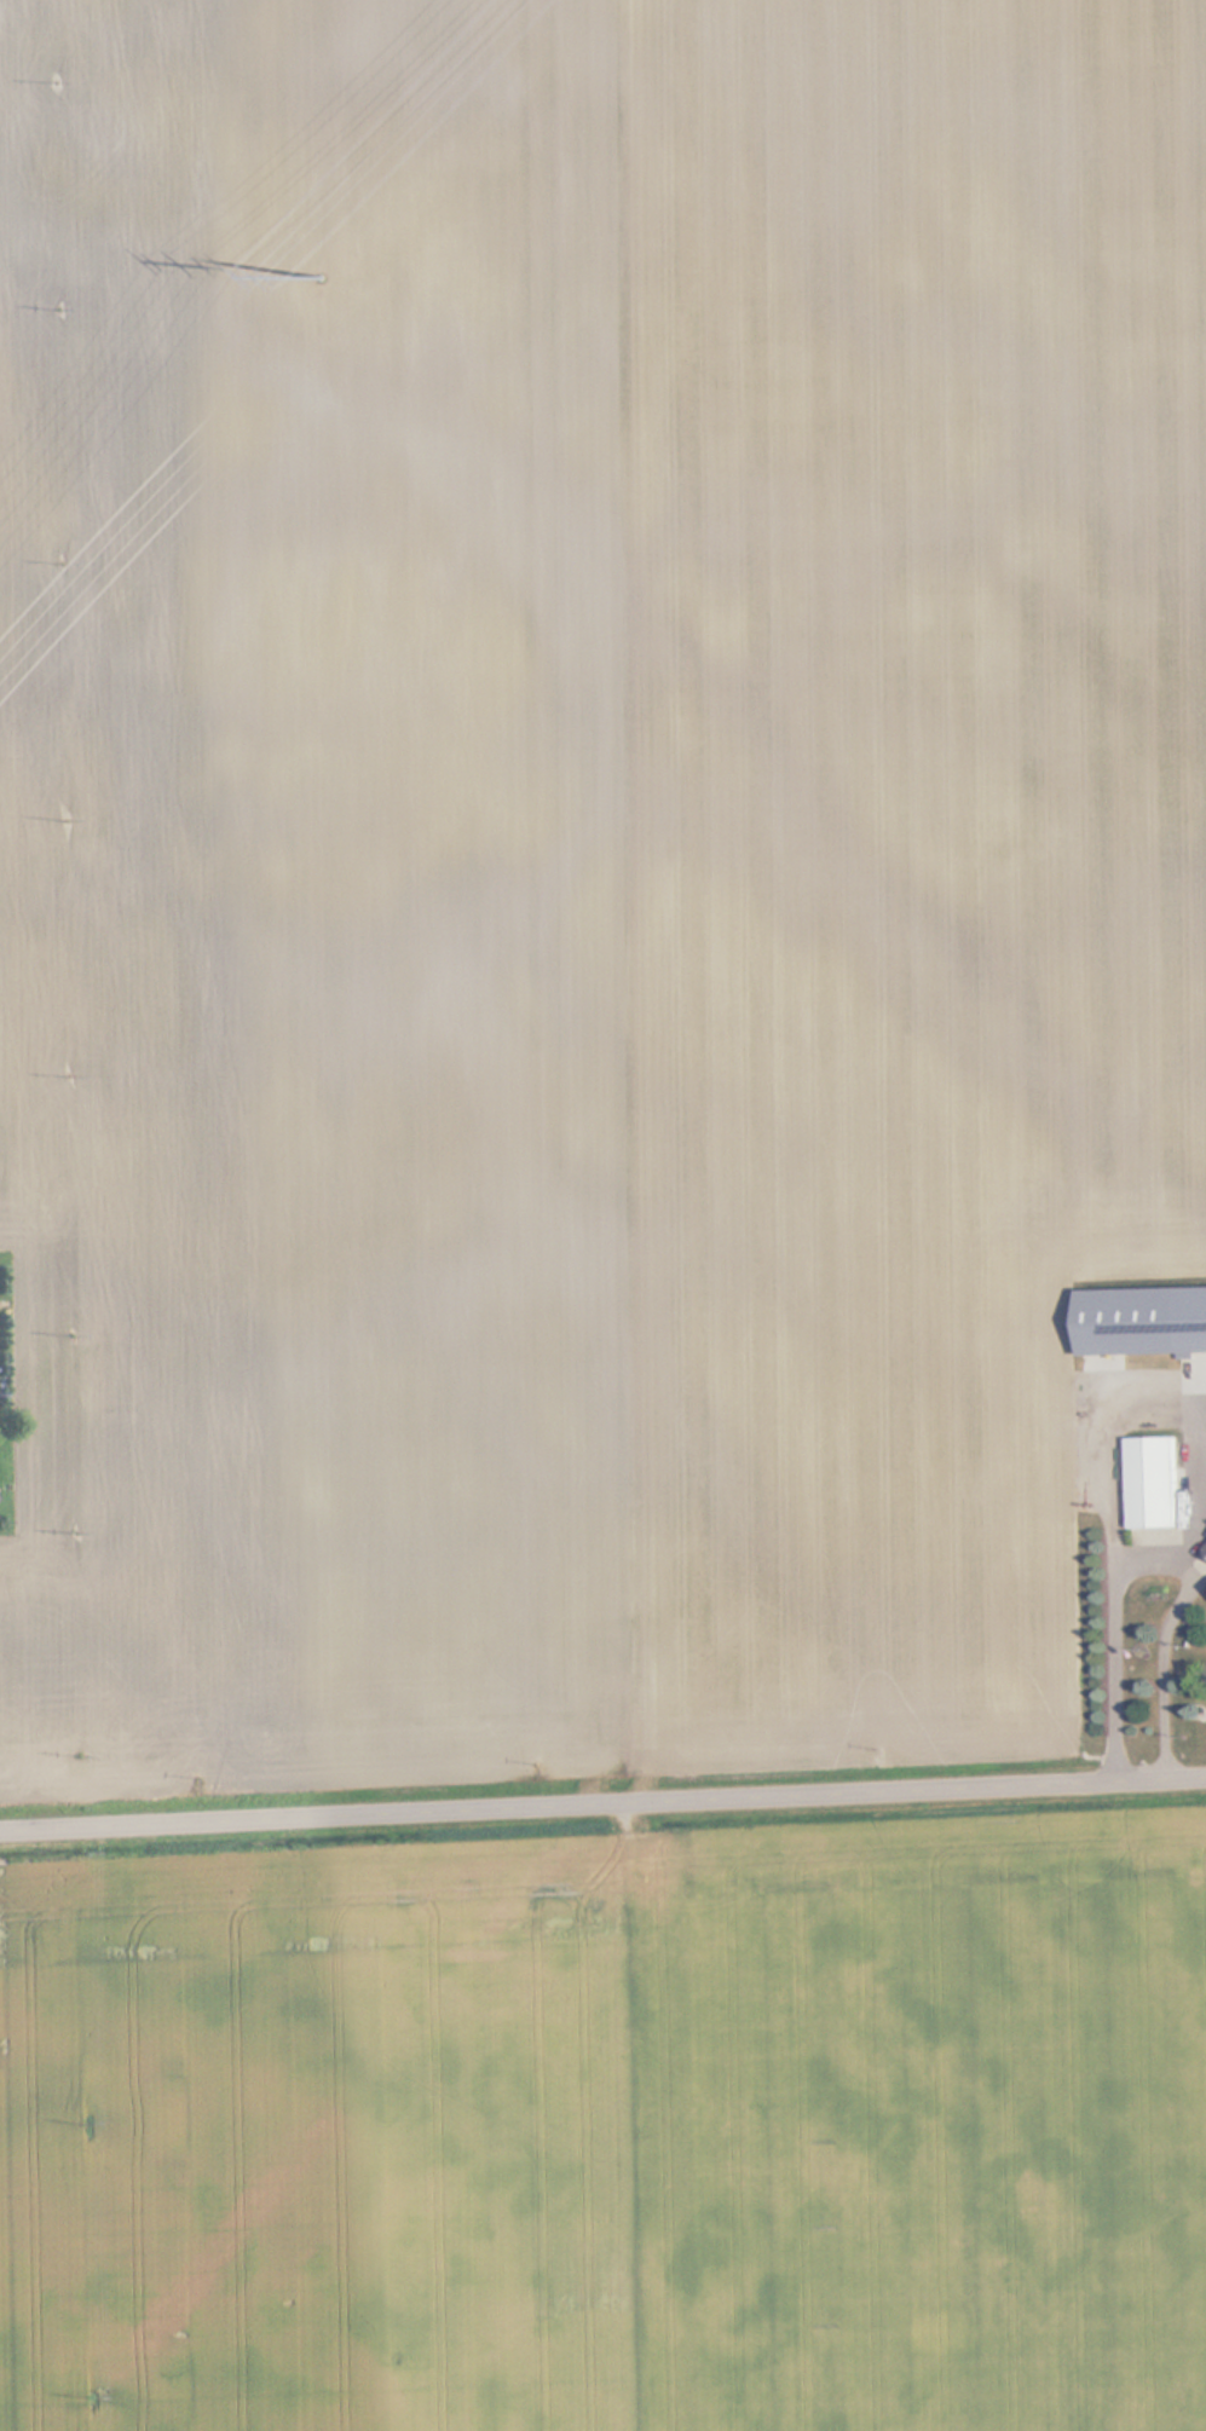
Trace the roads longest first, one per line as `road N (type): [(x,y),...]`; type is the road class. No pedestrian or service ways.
road 1 (secondary): [(0,1830),(1205,1775)]

